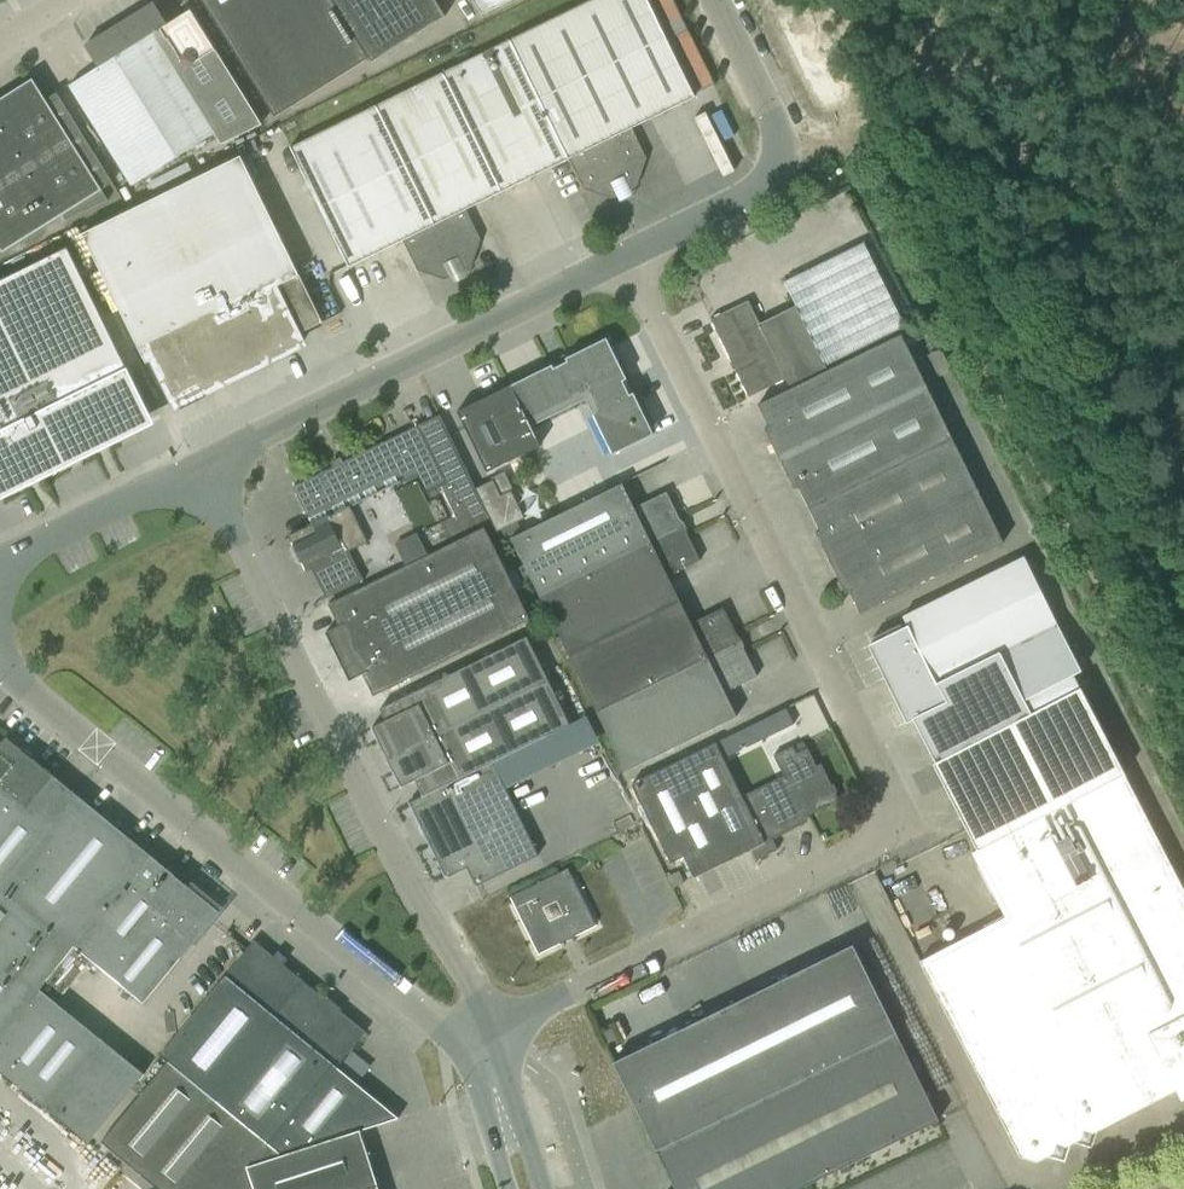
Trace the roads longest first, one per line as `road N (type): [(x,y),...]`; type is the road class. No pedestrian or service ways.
road 1 (unclassified): [(470,1040),(865,845),(888,808),(884,784),(627,252)]
road 2 (unclassified): [(470,1040),(467,976),(198,459)]
road 3 (unclassified): [(0,666),(470,1040)]
road 4 (unclassified): [(198,459),(627,252)]
road 5 (unclassified): [(627,252),(747,196),(767,143),(757,100),(712,0)]
road 6 (unclassified): [(0,561),(198,459)]
road 7 (unclassified): [(546,1188),(533,1144),(484,1063)]
road 8 (unclassified): [(484,1063),(510,1188)]

